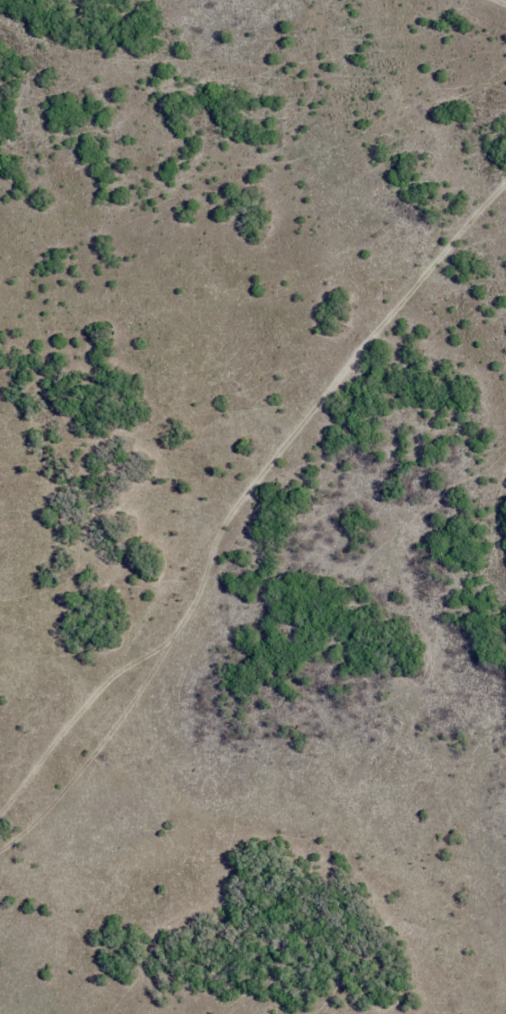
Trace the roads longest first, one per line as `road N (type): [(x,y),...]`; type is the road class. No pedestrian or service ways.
road 1 (residential): [(505,465),(0,219)]

